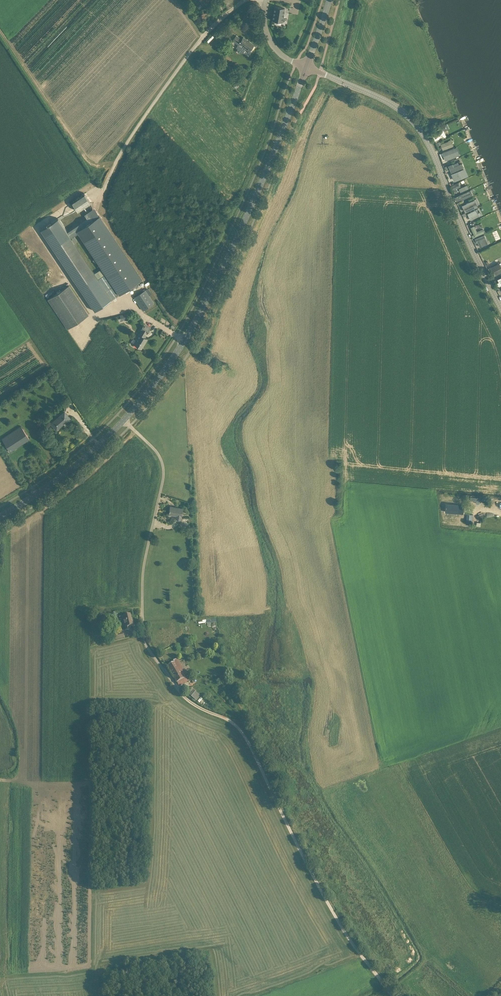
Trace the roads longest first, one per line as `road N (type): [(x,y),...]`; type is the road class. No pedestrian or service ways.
road 1 (secondary): [(124,420),(198,318),(307,67)]
road 2 (track): [(394,995),(339,921),(244,732),(183,693)]
road 3 (tertiary): [(307,67),(412,120),(500,308)]
road 4 (unclassified): [(183,693),(144,641),(142,570),(162,463),(124,420)]
road 5 (track): [(0,31),(89,164),(117,162)]
road 6 (secondary): [(0,517),(60,479),(124,420)]

